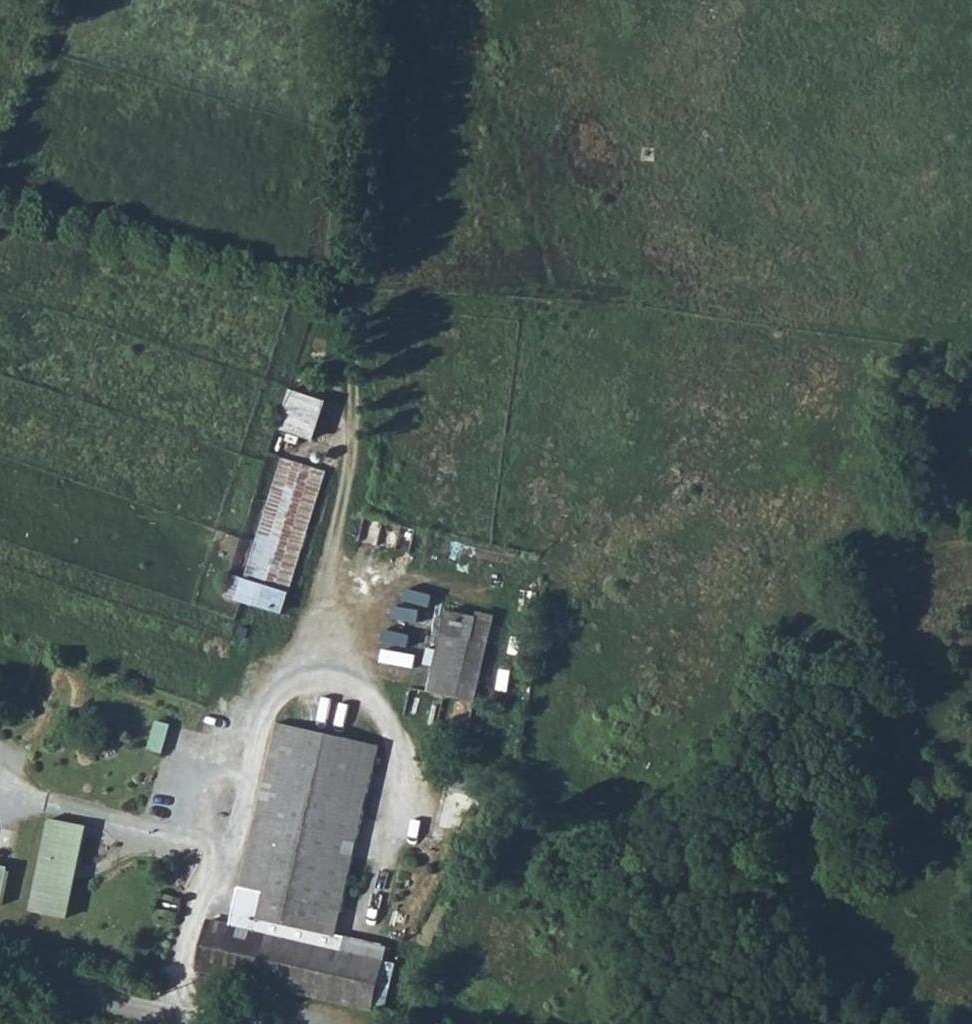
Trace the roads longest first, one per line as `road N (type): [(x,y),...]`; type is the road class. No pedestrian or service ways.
road 1 (track): [(181,1014),(187,920),(273,703),(324,607),(350,512),(359,424),(351,282),(359,0)]
road 2 (unclassified): [(225,1023),(0,974)]

